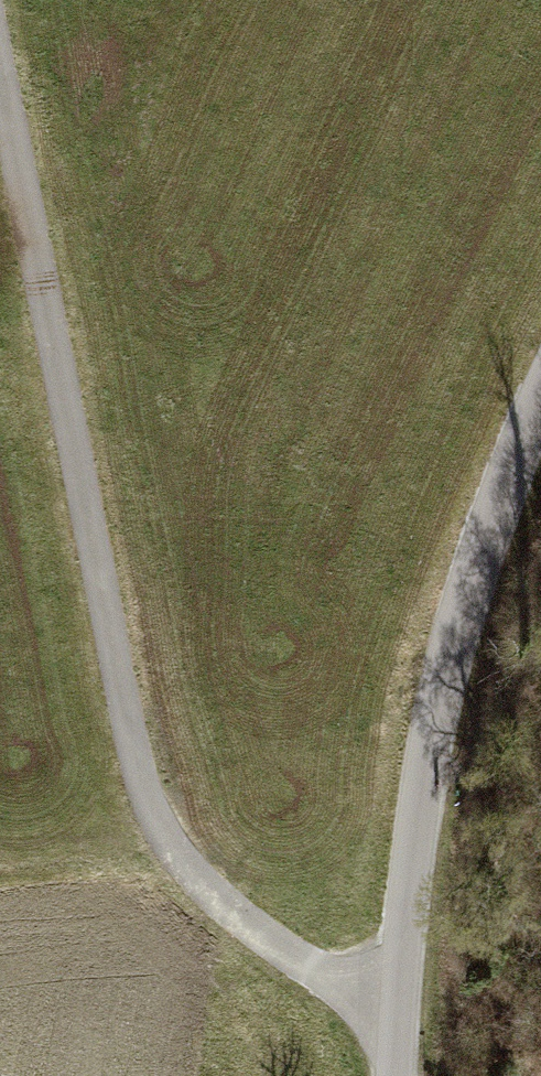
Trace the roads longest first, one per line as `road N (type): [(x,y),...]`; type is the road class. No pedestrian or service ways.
road 1 (residential): [(0,66),(137,828),(397,1008)]
road 2 (residential): [(540,418),(473,575),(430,717),(397,1008)]

